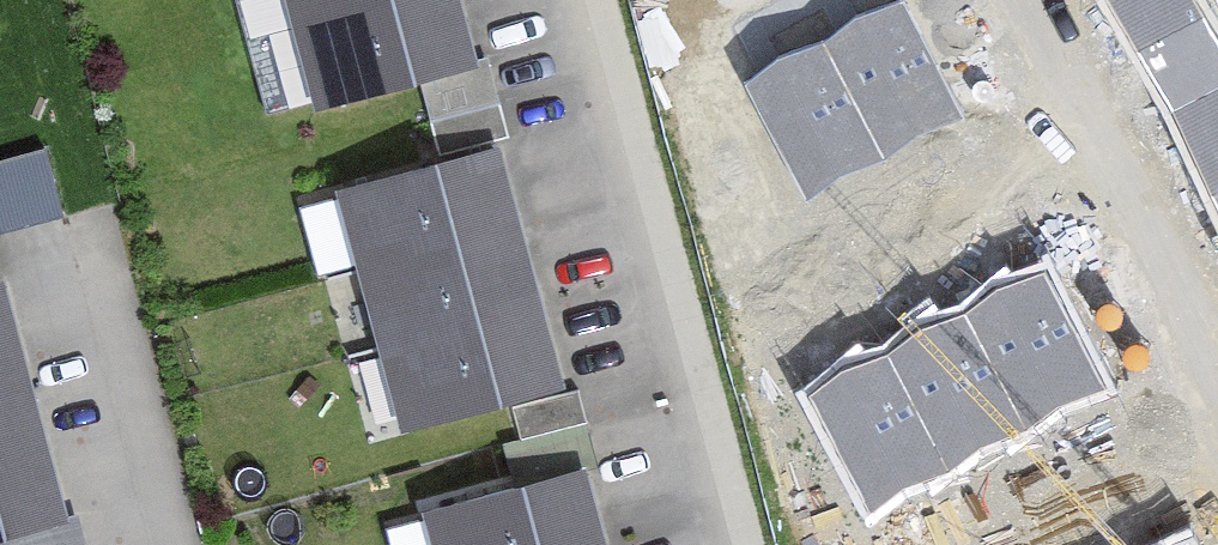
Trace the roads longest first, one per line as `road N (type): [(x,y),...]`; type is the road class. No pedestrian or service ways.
road 1 (residential): [(746,544),(593,0)]
road 2 (residential): [(1217,437),(983,0)]

